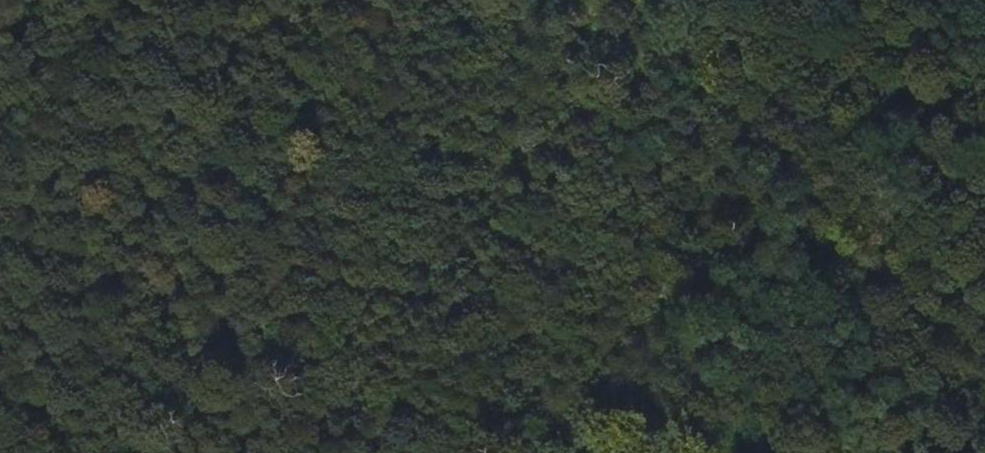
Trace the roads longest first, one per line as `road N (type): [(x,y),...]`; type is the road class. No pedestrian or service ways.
road 1 (track): [(633,0),(984,372)]

